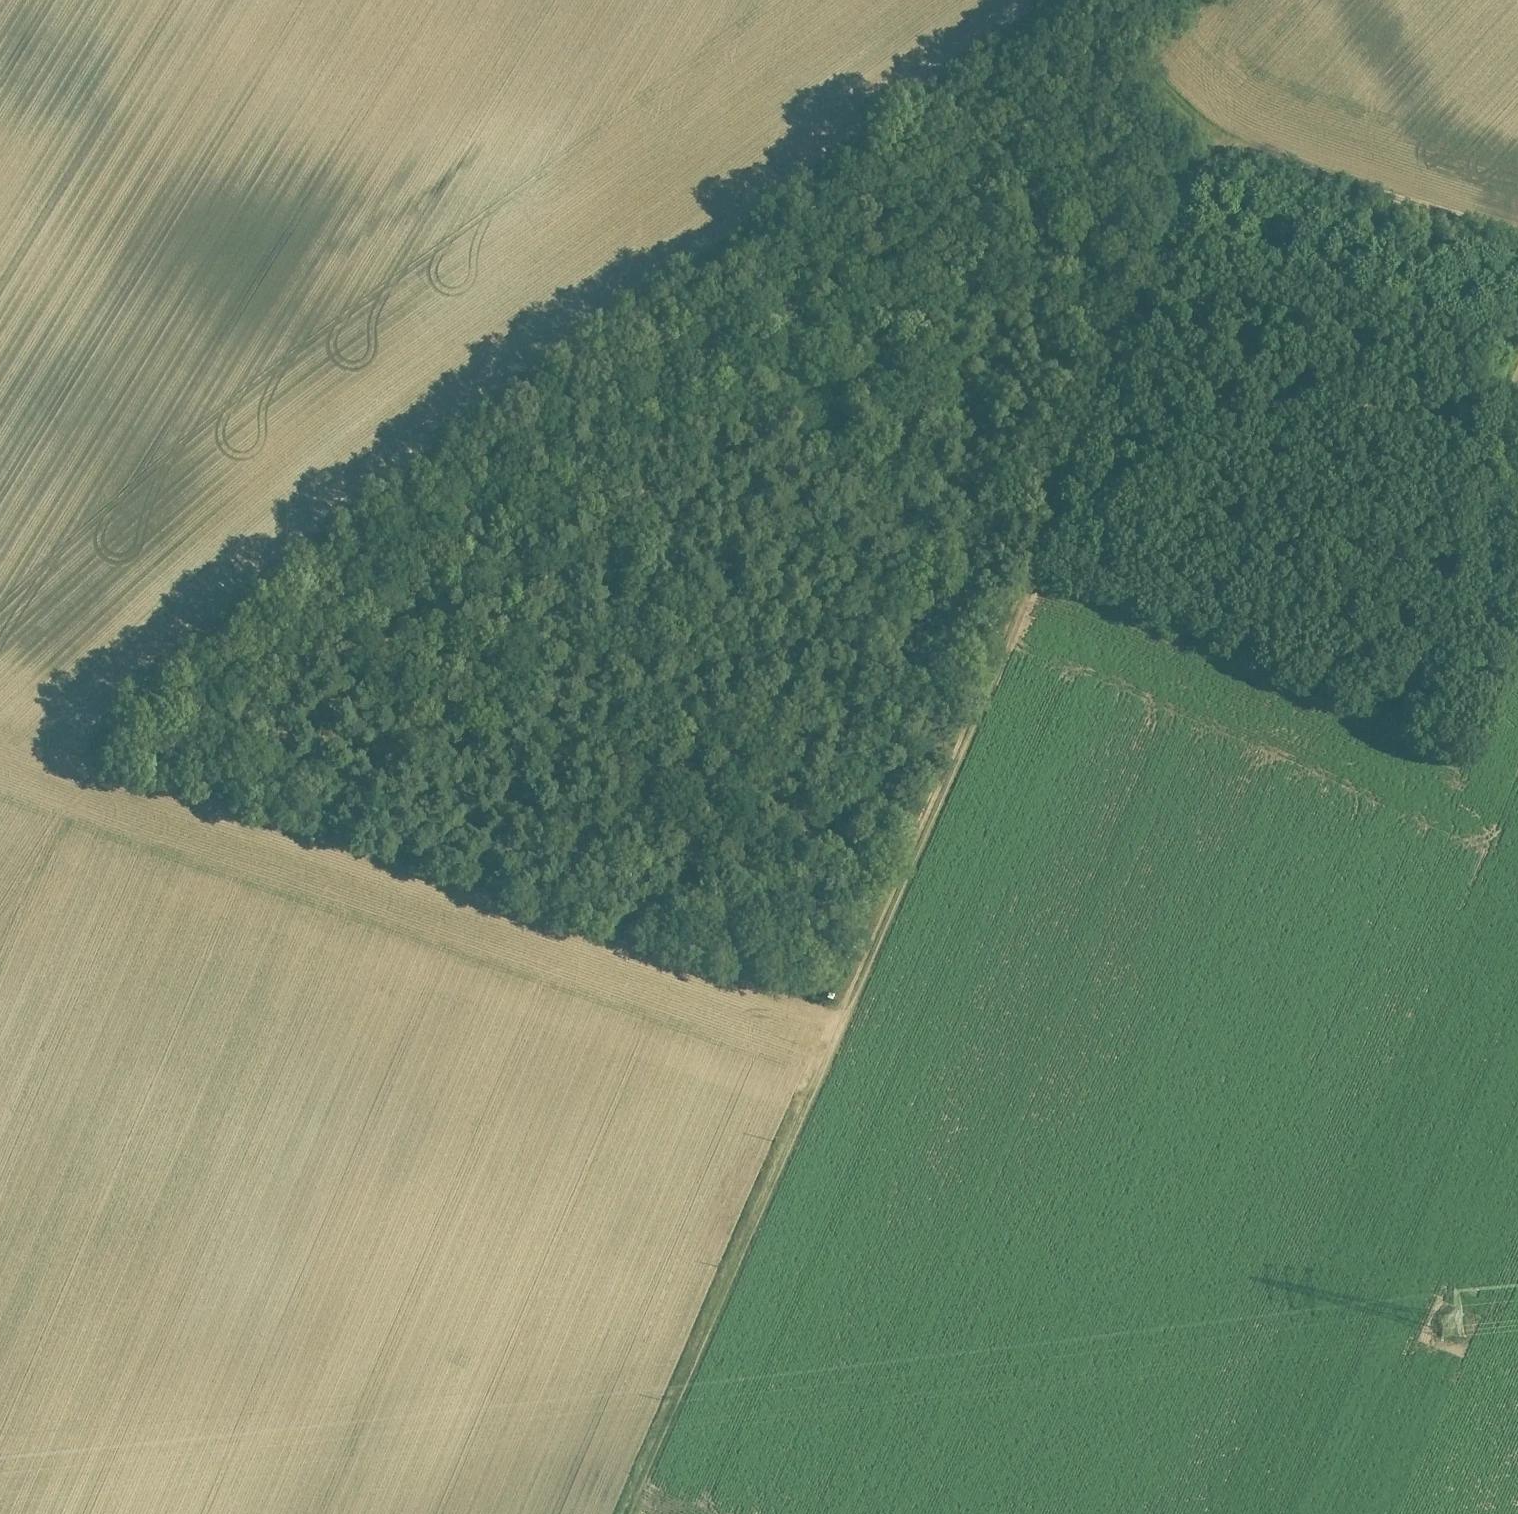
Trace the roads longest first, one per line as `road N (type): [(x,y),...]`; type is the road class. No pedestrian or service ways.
road 1 (track): [(1517,226),(1212,130),(960,698),(632,1513)]

